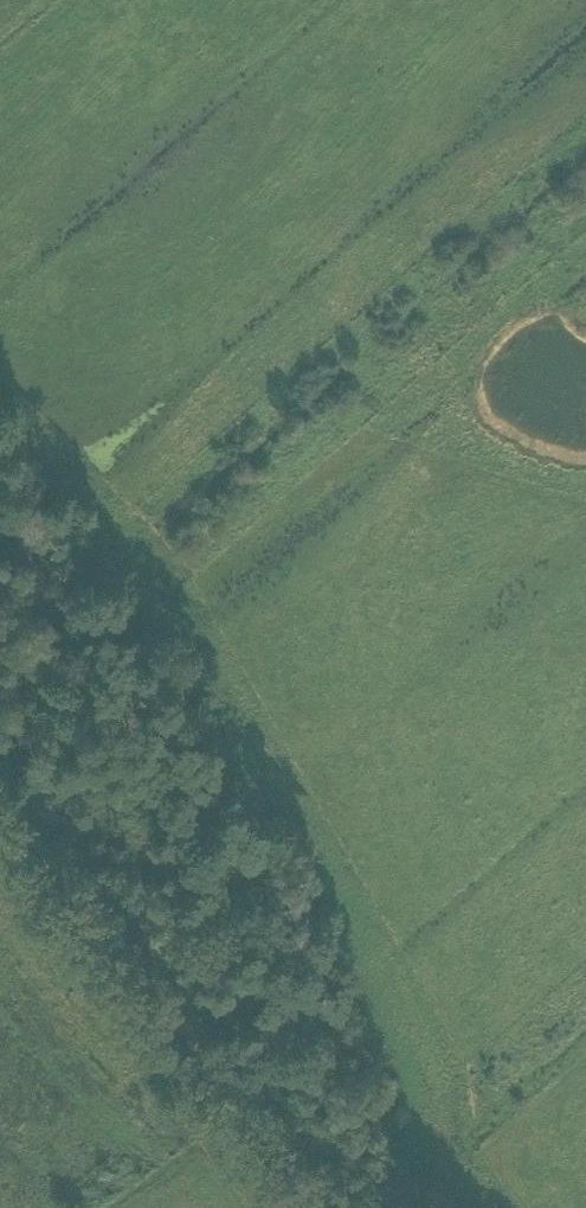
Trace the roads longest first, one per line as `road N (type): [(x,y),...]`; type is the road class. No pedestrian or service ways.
road 1 (track): [(331,1207),(0,794)]

